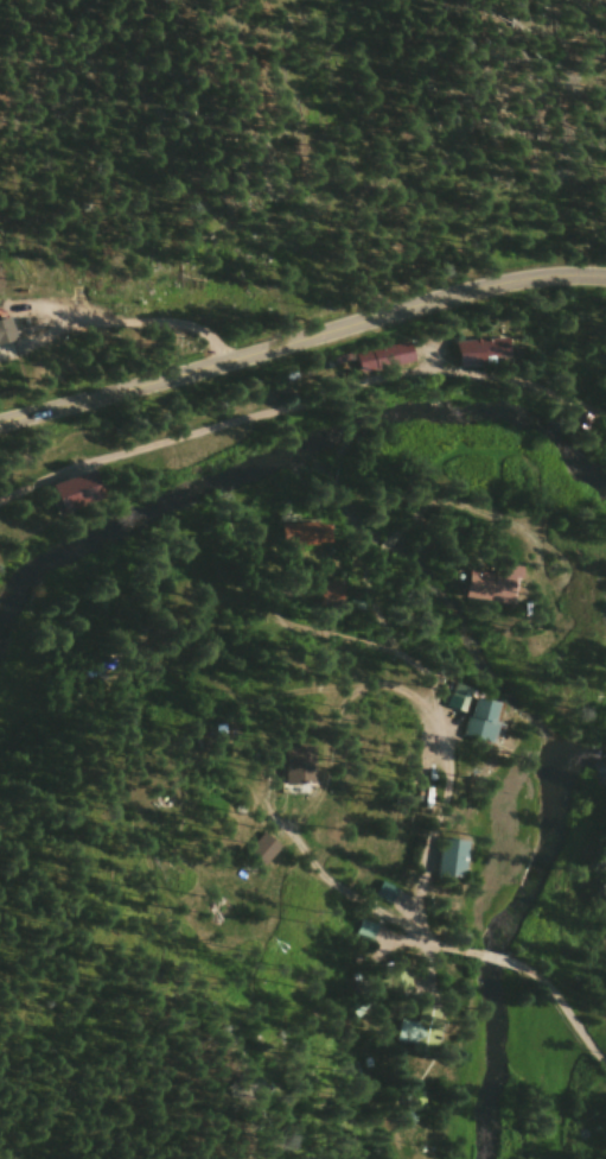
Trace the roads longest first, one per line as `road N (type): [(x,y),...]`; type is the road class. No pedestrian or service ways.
road 1 (tertiary): [(0,432),(544,285),(605,289)]

